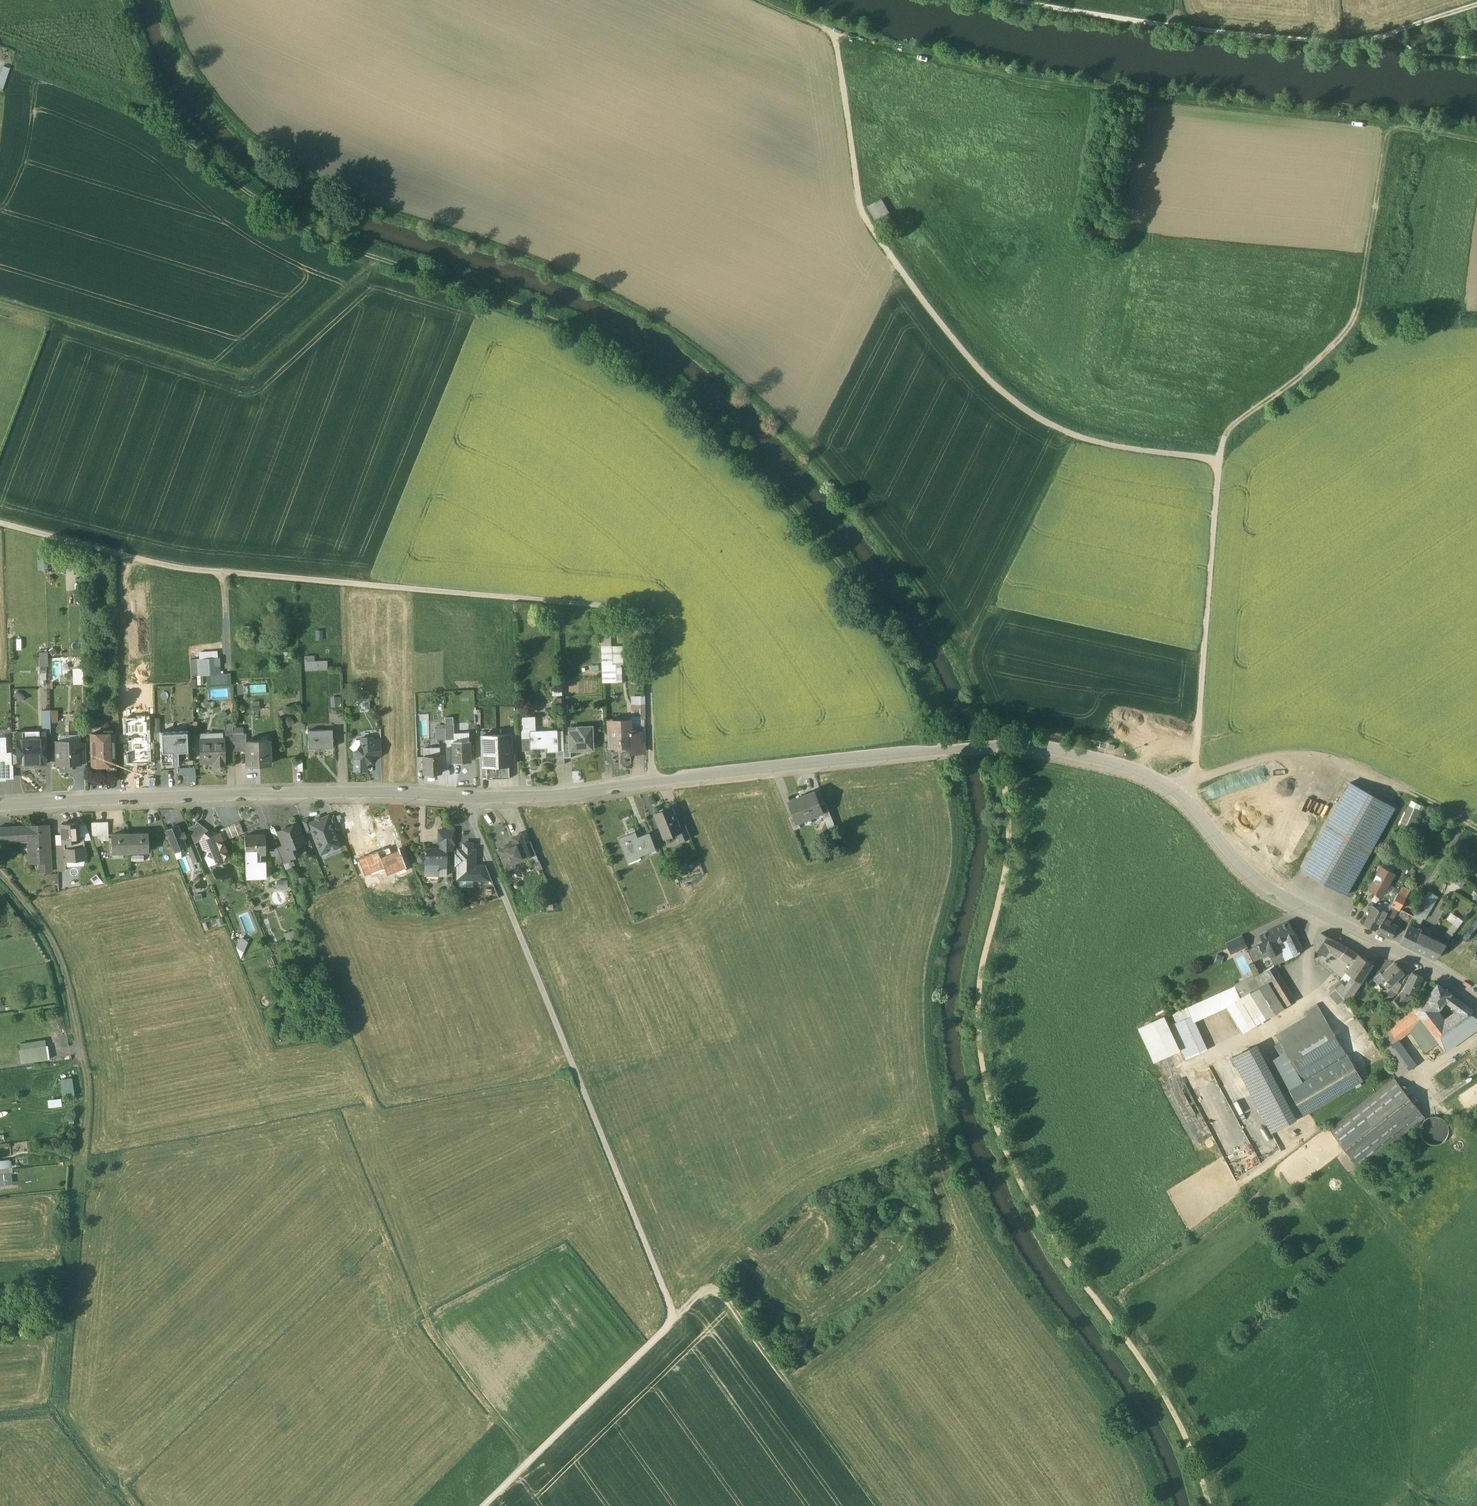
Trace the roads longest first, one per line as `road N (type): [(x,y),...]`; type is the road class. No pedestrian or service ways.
road 1 (residential): [(0,807),(384,790),(569,794),(1040,747),(1166,785),(1254,878),(1476,999)]
road 2 (track): [(1074,436),(966,661),(871,527),(786,431),(700,353),(561,275),(358,206),(279,161),(204,86),(168,0)]
road 3 (track): [(946,751),(940,715),(886,623),(726,438),(592,342),(340,248),(276,215),(175,127),(123,0)]
road 4 (track): [(472,798),(675,1318),(484,1505)]
road 5 (track): [(654,781),(649,613),(176,570),(0,524)]
road 6 (track): [(1004,747),(1011,856),(980,1000),(998,1127),(1065,1254),(1174,1404),(1208,1505)]
road 7 (track): [(0,874),(65,962),(92,1071),(64,1423),(129,1505)]
road 8 (track): [(1220,462),(1048,427),(963,353),(866,215),(840,37)]
road 9 (track): [(1390,131),(1110,99),(840,37)]
road 10 (track): [(0,298),(248,378),(385,265)]
road 11 (track): [(1220,462),(1231,428),(1349,328),(1390,131)]
road 12 (track): [(1012,0),(1305,41),(1394,32)]
road 13 (track): [(1179,794),(1192,775),(1198,739),(1220,462)]
road 14 (track): [(675,1318),(703,1292),(721,1291),(873,1505)]
road 15 (track): [(1189,782),(1317,757),(1476,828)]
road 16 (track): [(649,613),(726,438)]

